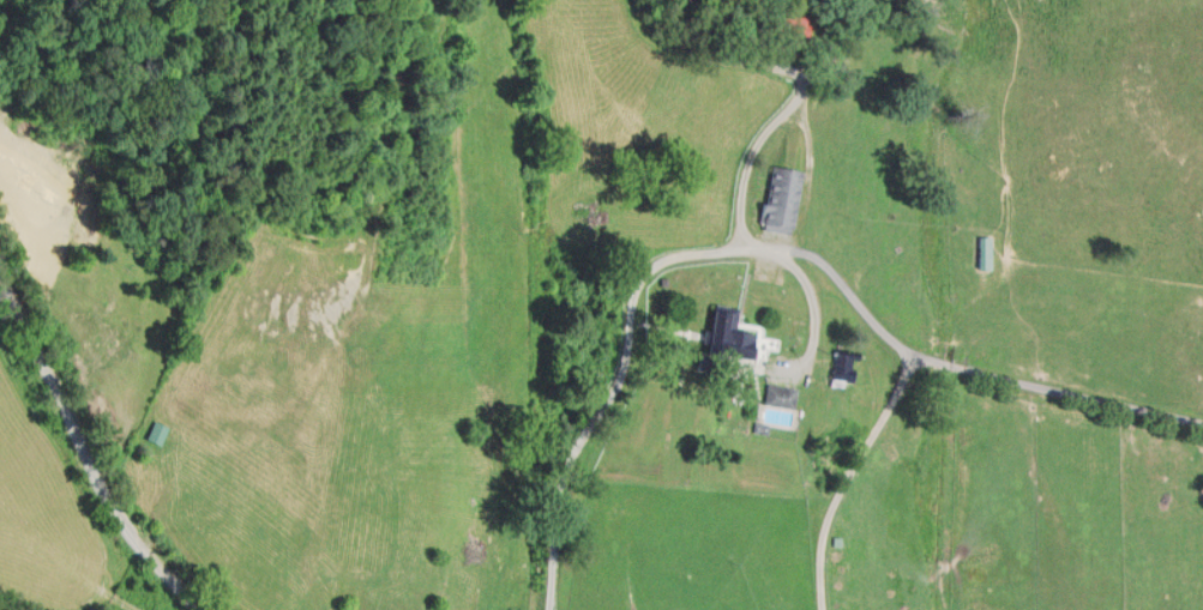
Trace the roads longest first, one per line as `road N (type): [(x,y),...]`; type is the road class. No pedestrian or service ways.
road 1 (residential): [(553,609),(560,505),(577,446),(621,375),(636,284),(678,254),(804,252),(826,264),(914,352),(1202,422)]
road 2 (residential): [(207,609),(163,570),(101,475),(0,258)]

